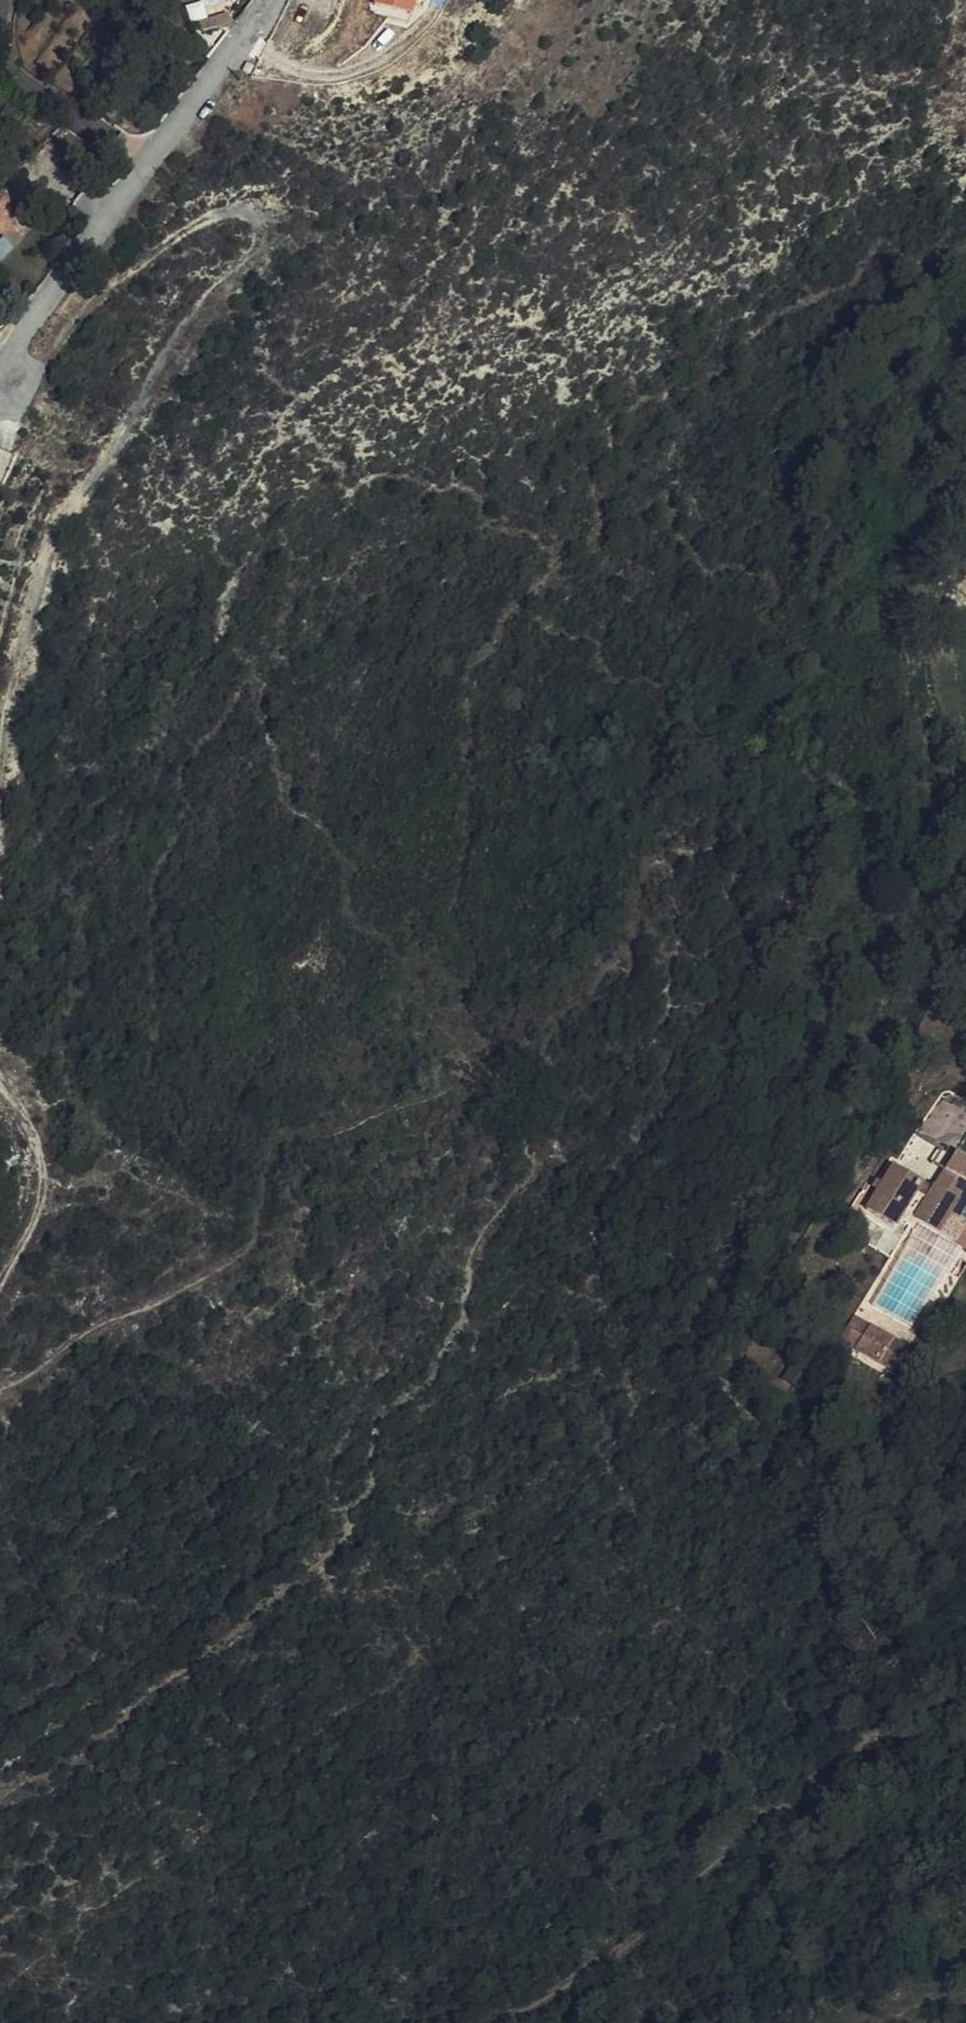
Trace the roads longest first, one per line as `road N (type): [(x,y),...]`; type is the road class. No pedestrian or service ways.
road 1 (track): [(0,380),(30,371),(98,288),(188,230),(231,213),(255,217),(260,236),(233,279),(165,343),(110,454),(59,515),(24,637),(0,773)]
road 2 (track): [(0,1079),(27,1117),(38,1159),(36,1210),(0,1278)]

